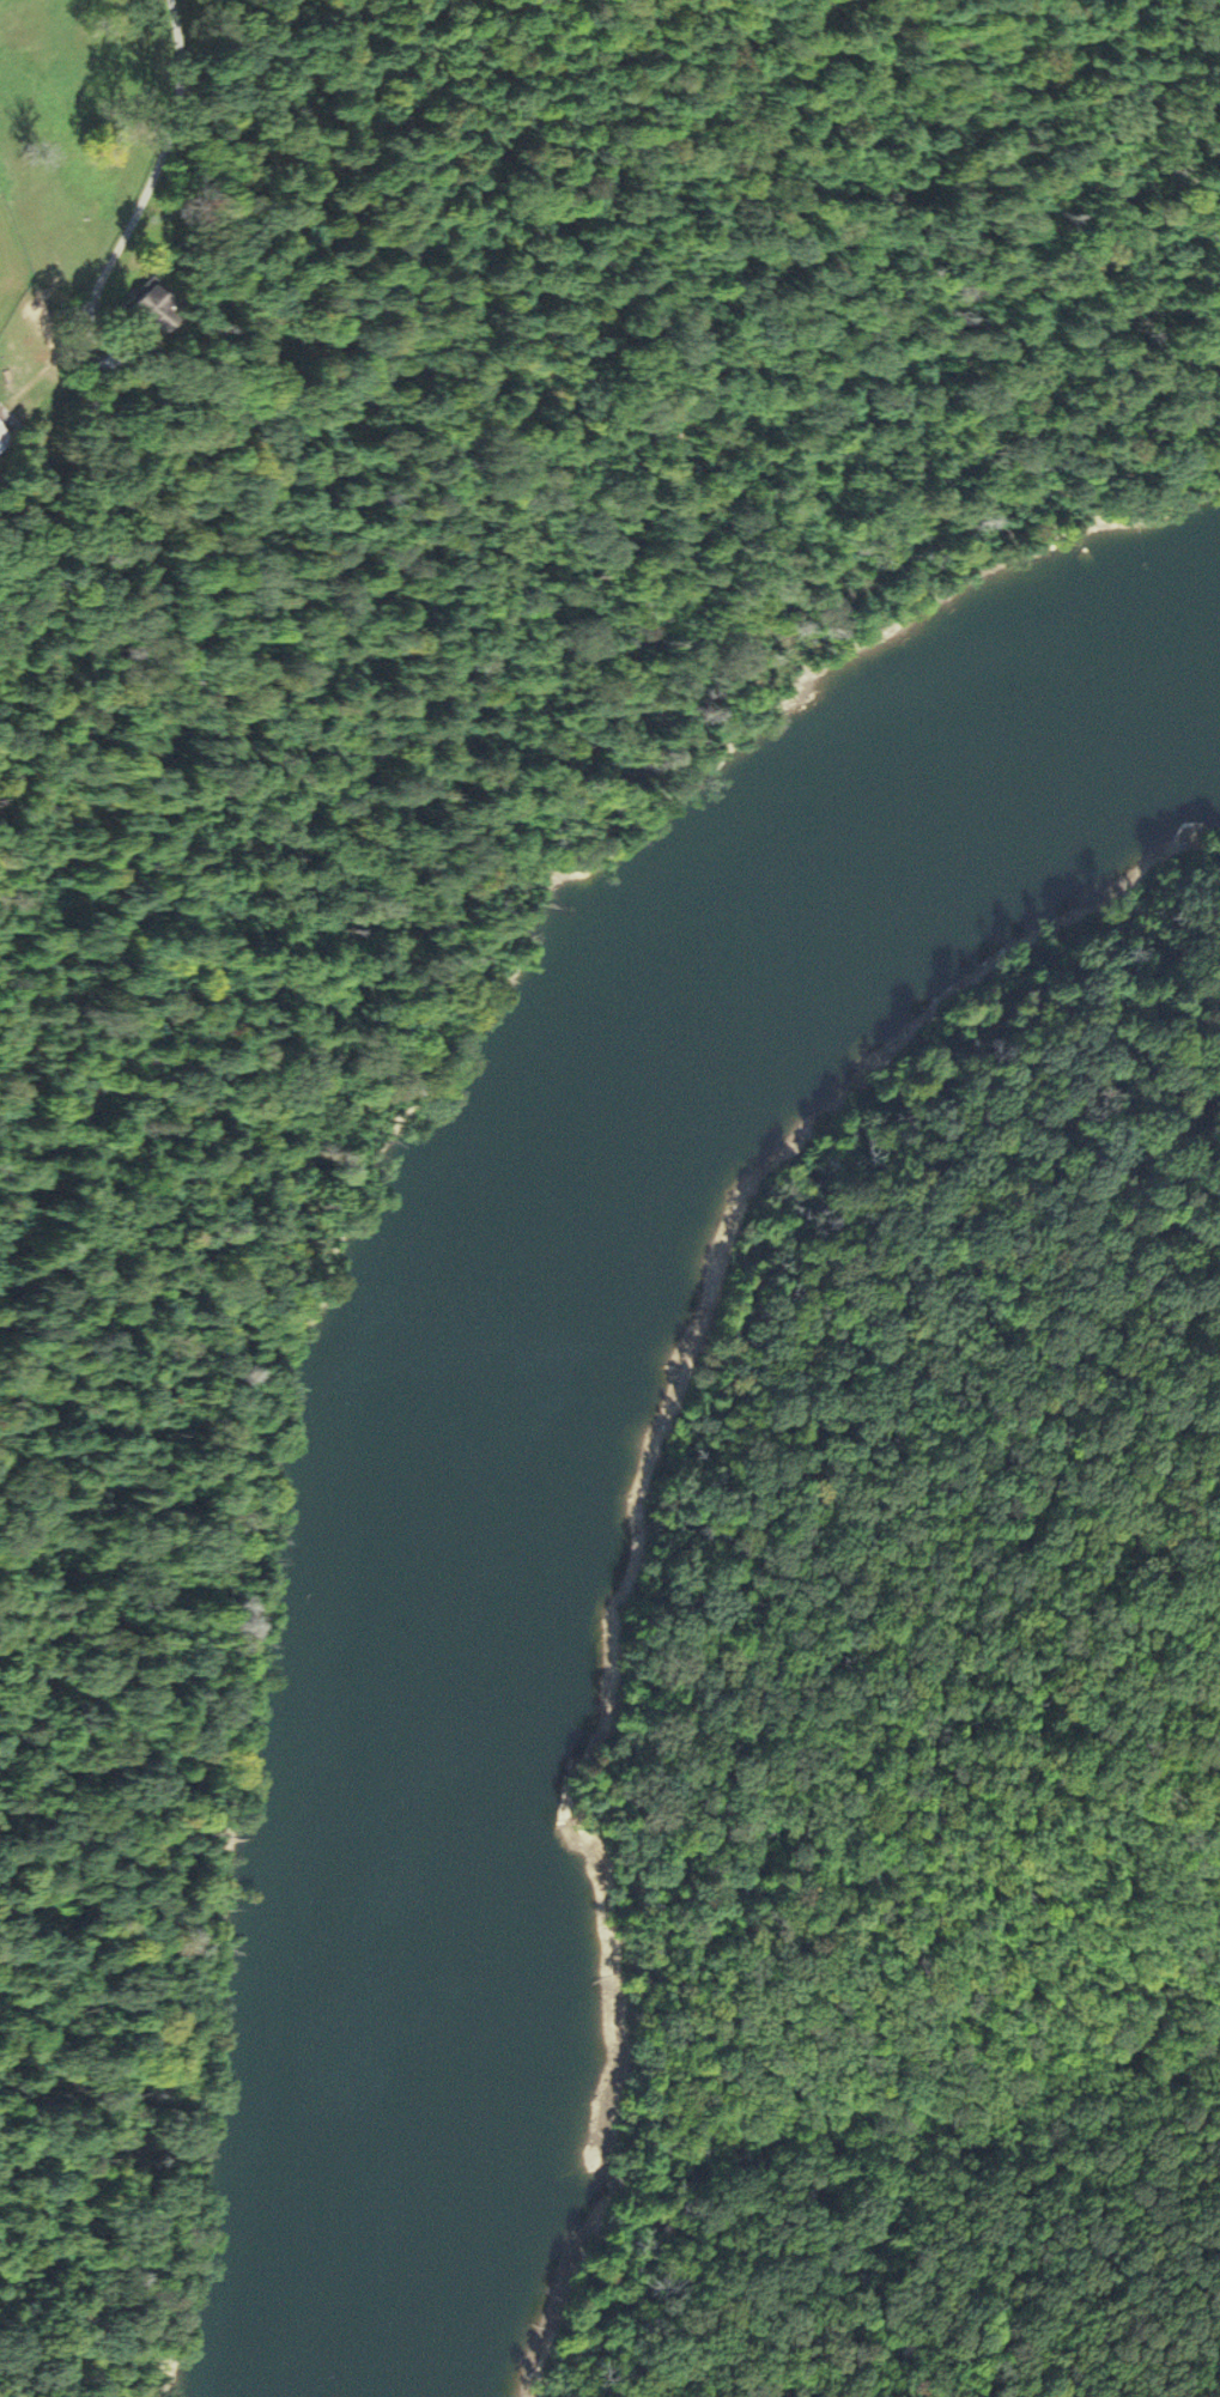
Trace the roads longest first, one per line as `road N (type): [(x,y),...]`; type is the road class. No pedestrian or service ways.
road 1 (residential): [(67,352),(175,117),(180,84),(168,0)]

